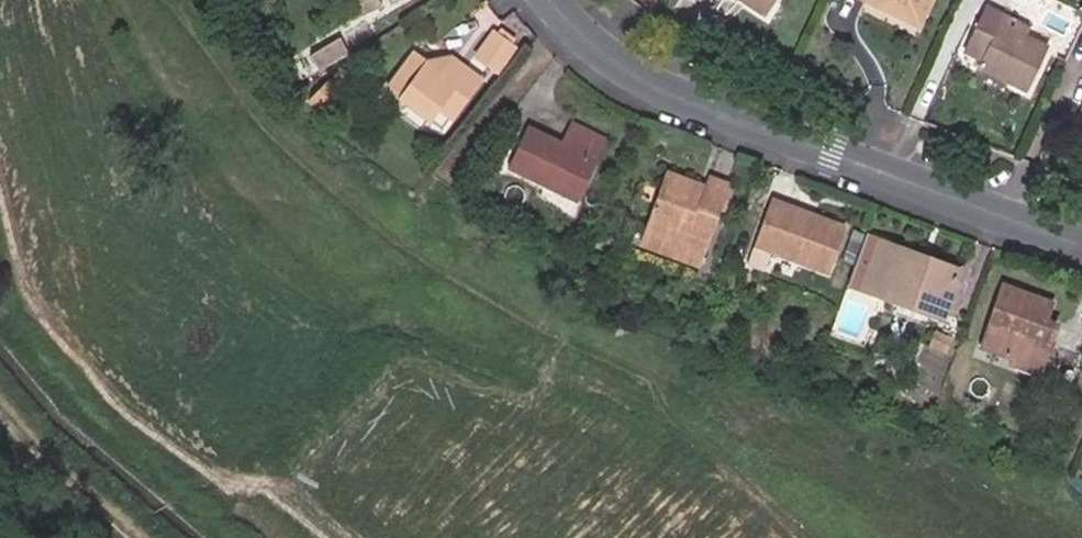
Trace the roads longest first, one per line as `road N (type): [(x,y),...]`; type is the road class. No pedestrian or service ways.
road 1 (residential): [(554,0),(616,55),(665,84),(1081,241)]

